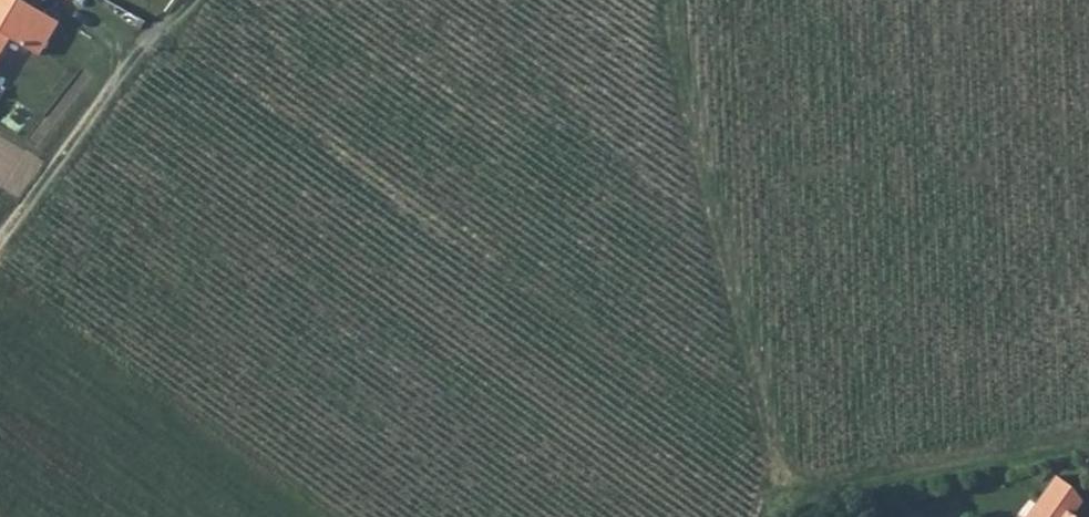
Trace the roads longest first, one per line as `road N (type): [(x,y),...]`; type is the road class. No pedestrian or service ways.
road 1 (track): [(1088,433),(947,468),(782,487),(672,70),(668,0)]
road 2 (track): [(0,247),(138,54),(198,0)]

